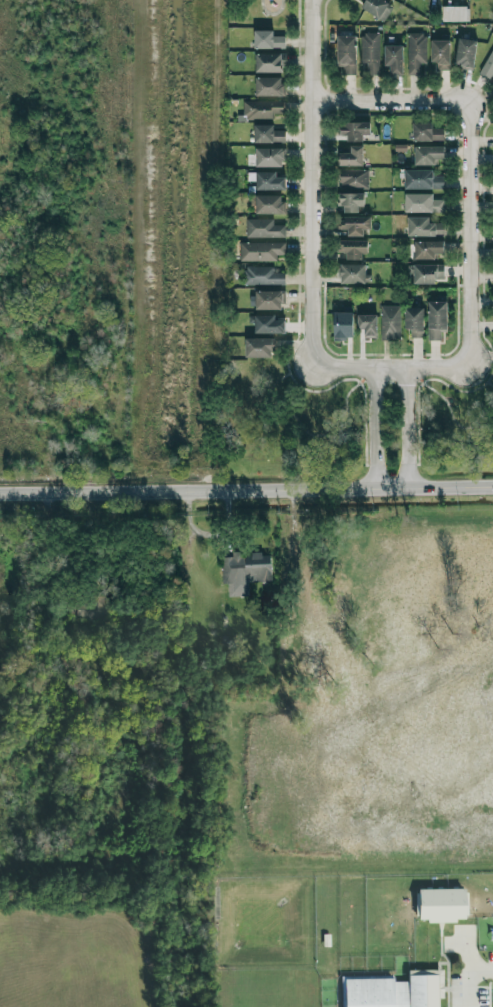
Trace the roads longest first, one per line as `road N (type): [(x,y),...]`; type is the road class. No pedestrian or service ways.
road 1 (secondary): [(0,493),(492,486)]
road 2 (residential): [(313,366),(313,0)]
road 3 (residential): [(468,105),(468,368)]
road 4 (residential): [(468,368),(313,366)]
road 5 (residential): [(314,102),(468,105)]
road 6 (residential): [(375,368),(378,488)]
road 7 (residential): [(409,488),(406,368)]

